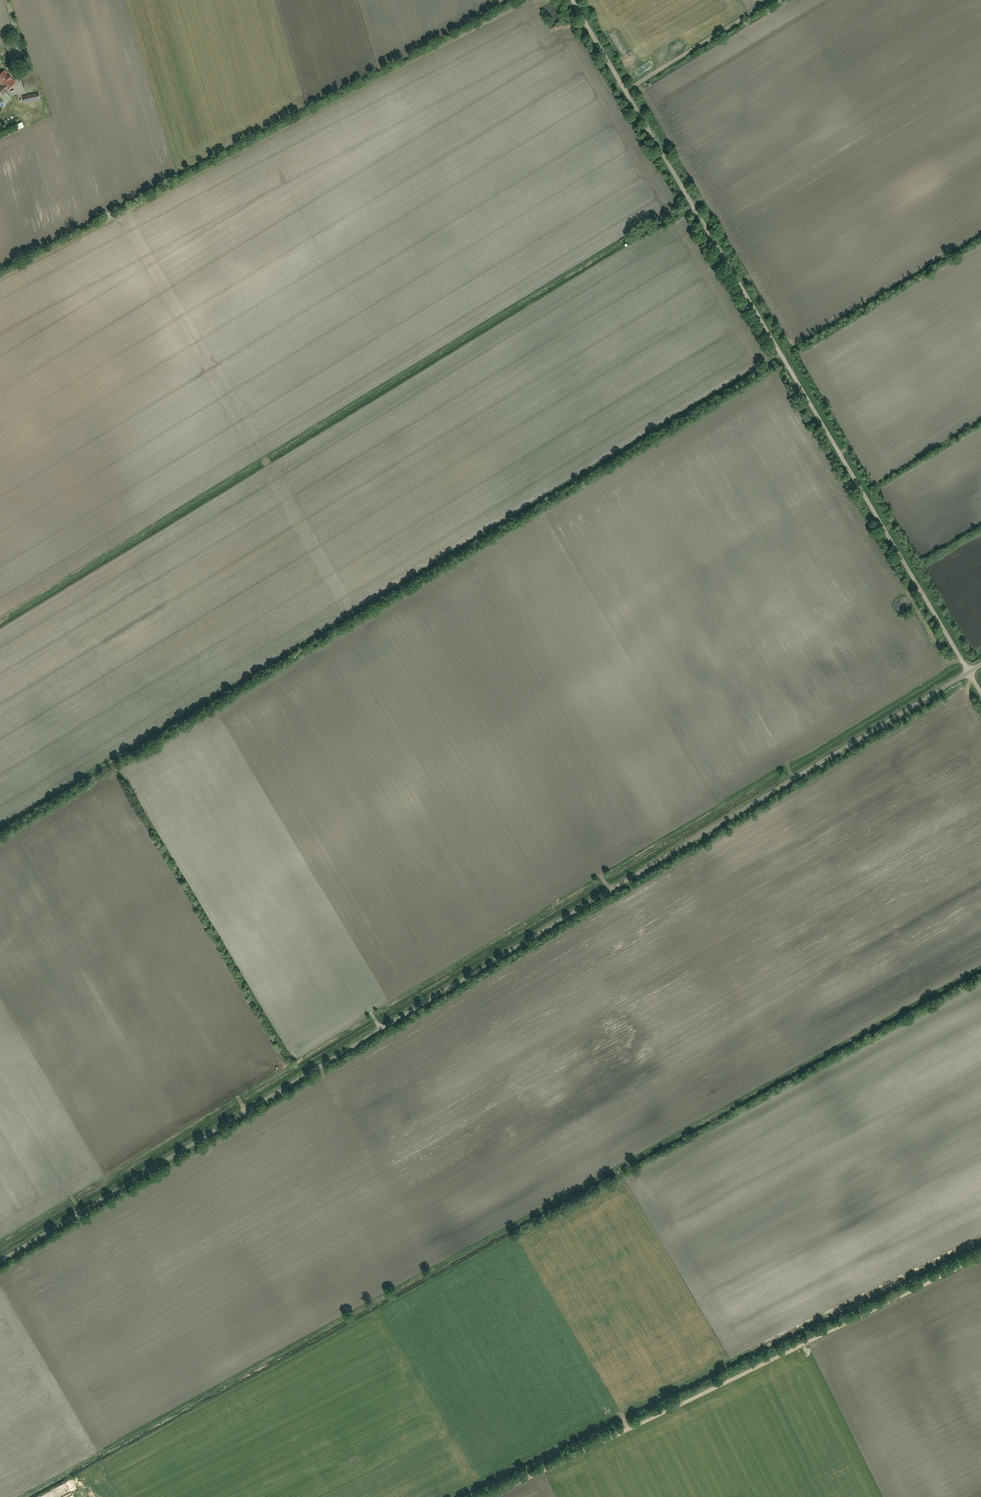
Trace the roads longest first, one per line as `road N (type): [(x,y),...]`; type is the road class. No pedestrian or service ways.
road 1 (residential): [(0,1262),(970,672)]
road 2 (residential): [(970,672),(572,0)]
road 3 (track): [(0,282),(534,0)]
road 4 (track): [(489,1496),(980,1257)]

